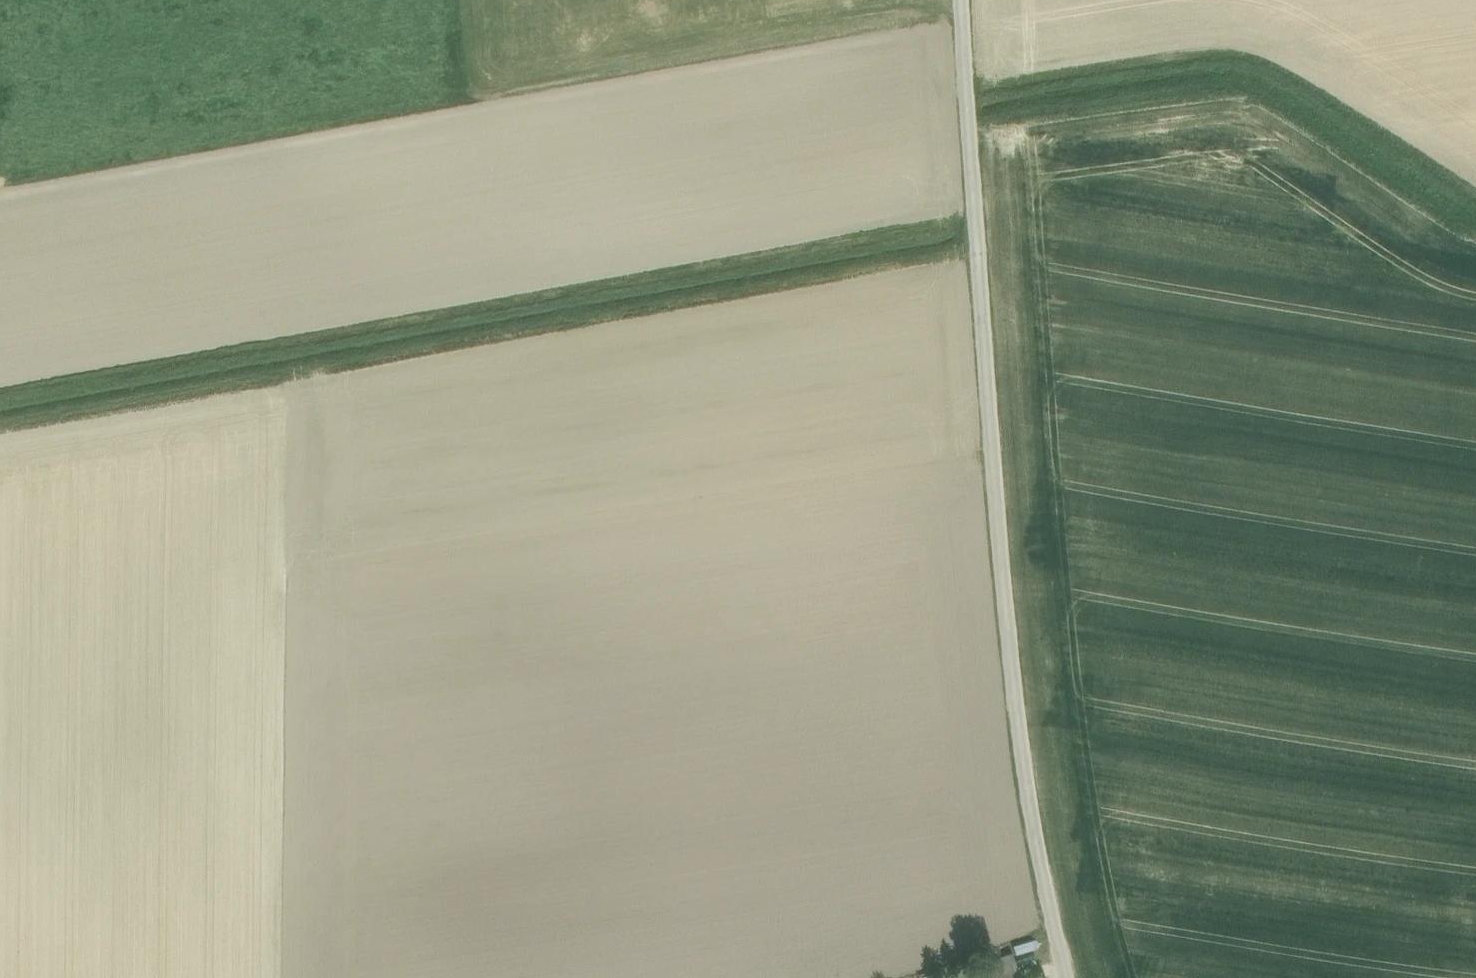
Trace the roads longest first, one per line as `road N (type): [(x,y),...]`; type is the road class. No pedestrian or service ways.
road 1 (unclassified): [(1067,977),(1028,802),(1009,628),(963,0)]

